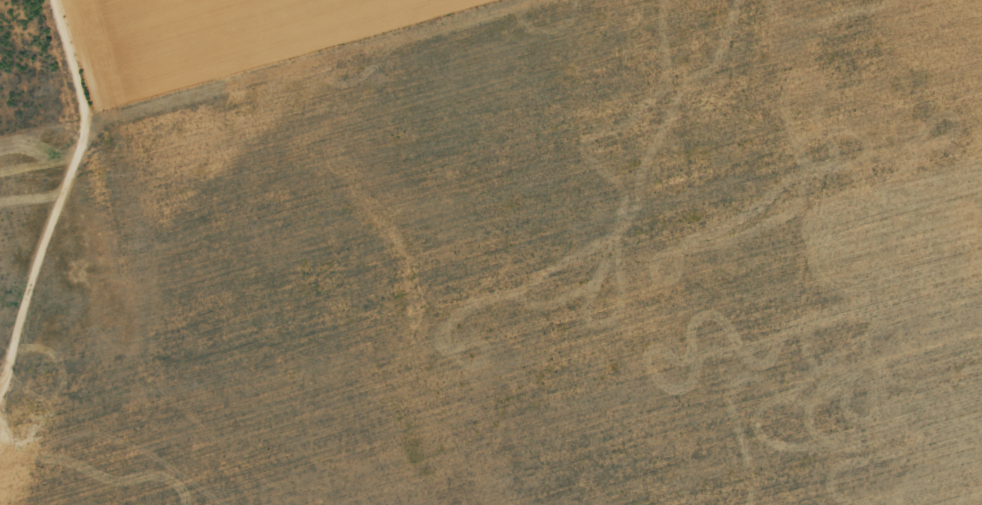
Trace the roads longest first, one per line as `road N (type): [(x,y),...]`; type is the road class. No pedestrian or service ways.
road 1 (track): [(0,388),(91,358),(106,298),(24,0)]

